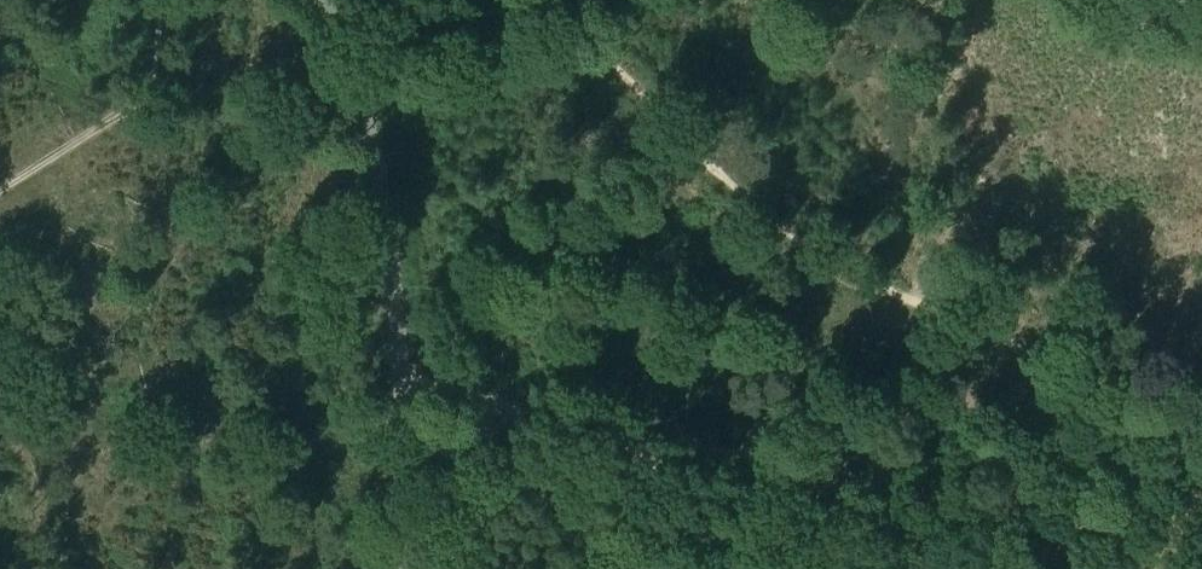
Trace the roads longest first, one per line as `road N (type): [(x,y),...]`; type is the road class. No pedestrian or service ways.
road 1 (track): [(1201,480),(1141,455),(975,331),(893,294),(778,224),(540,0)]
road 2 (track): [(401,568),(406,473),(388,230),(378,171),(324,0)]
road 3 (track): [(872,568),(666,469),(504,416),(469,428),(406,473)]

